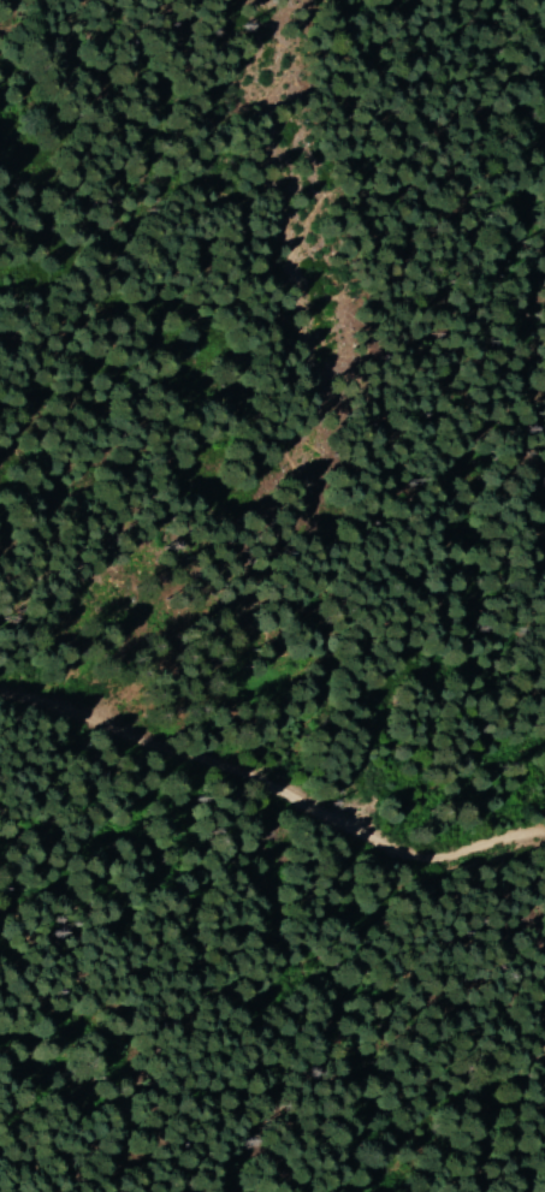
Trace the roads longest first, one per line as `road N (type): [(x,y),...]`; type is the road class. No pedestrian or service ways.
road 1 (track): [(544,845),(514,853),(440,850),(419,861),(223,767),(0,692)]

